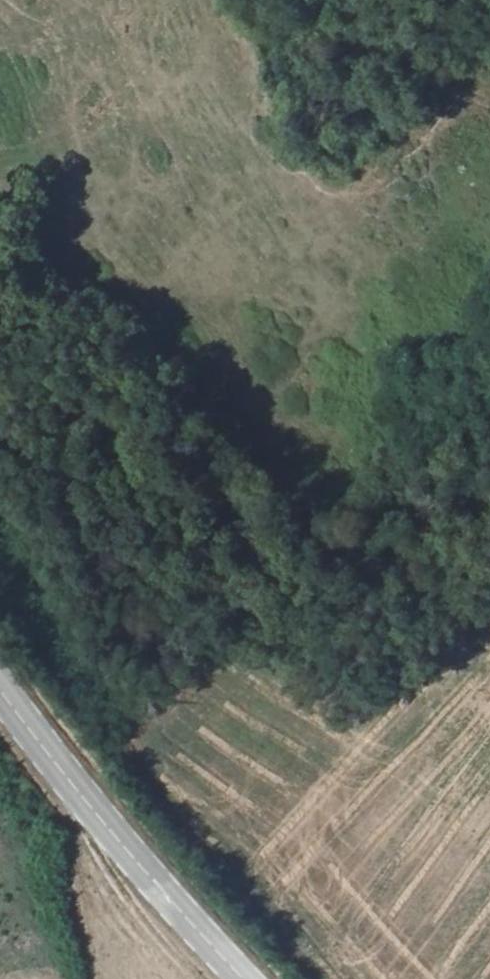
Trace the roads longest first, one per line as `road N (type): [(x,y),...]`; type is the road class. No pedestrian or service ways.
road 1 (secondary): [(248,978),(165,897),(0,681)]

